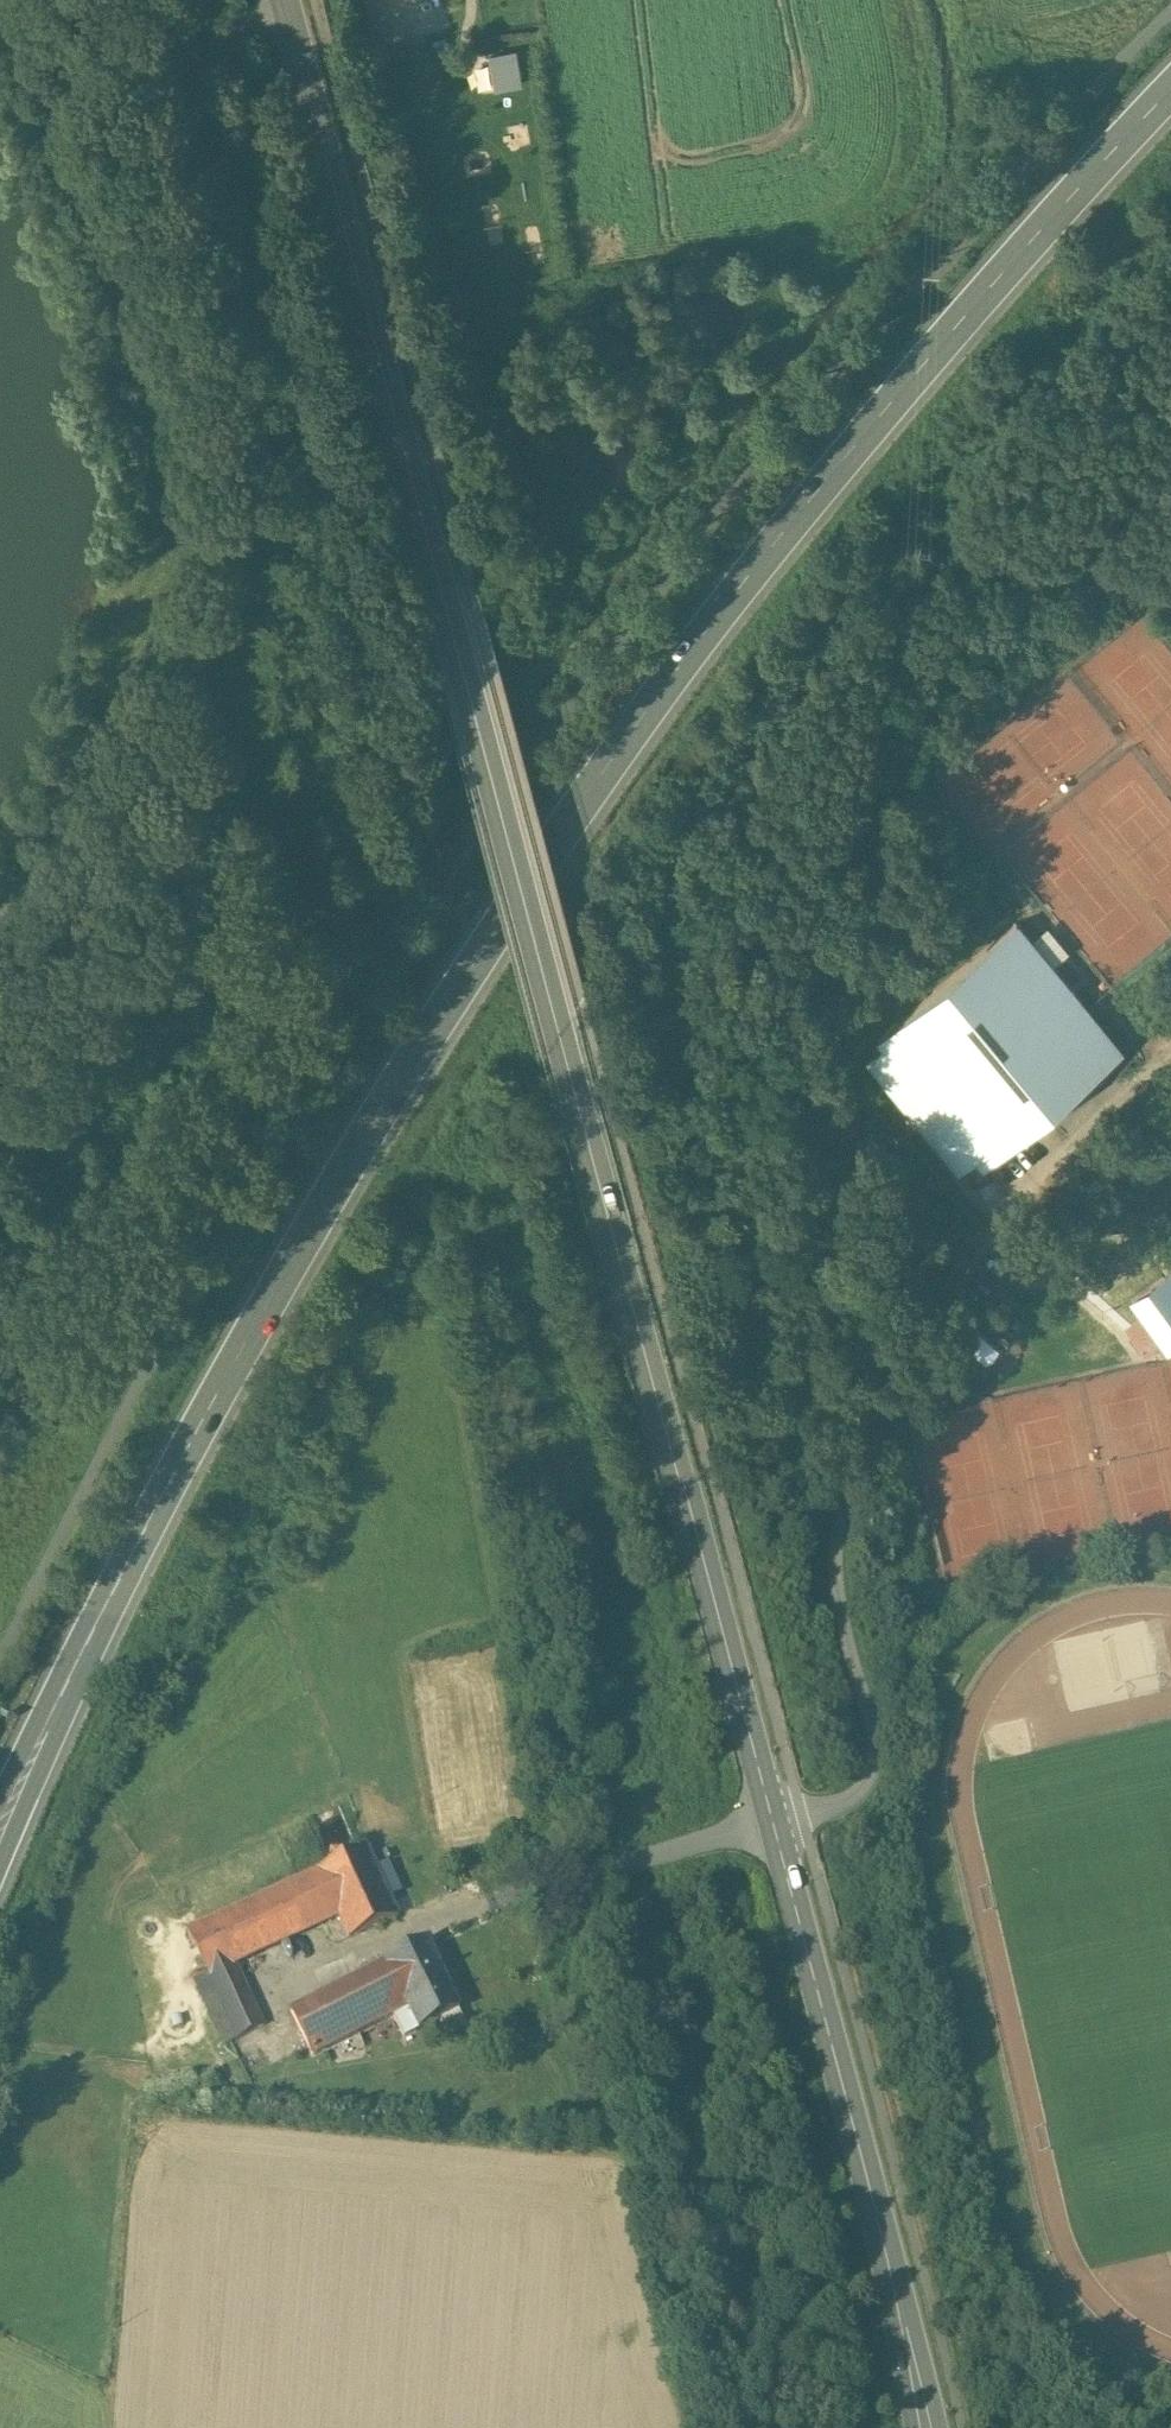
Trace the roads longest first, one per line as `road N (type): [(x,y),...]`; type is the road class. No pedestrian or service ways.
road 1 (secondary): [(927,2427),(883,2234),(286,0)]
road 2 (primary): [(1170,88),(973,305),(753,578),(471,973),(318,1216),(130,1564),(0,1835)]

